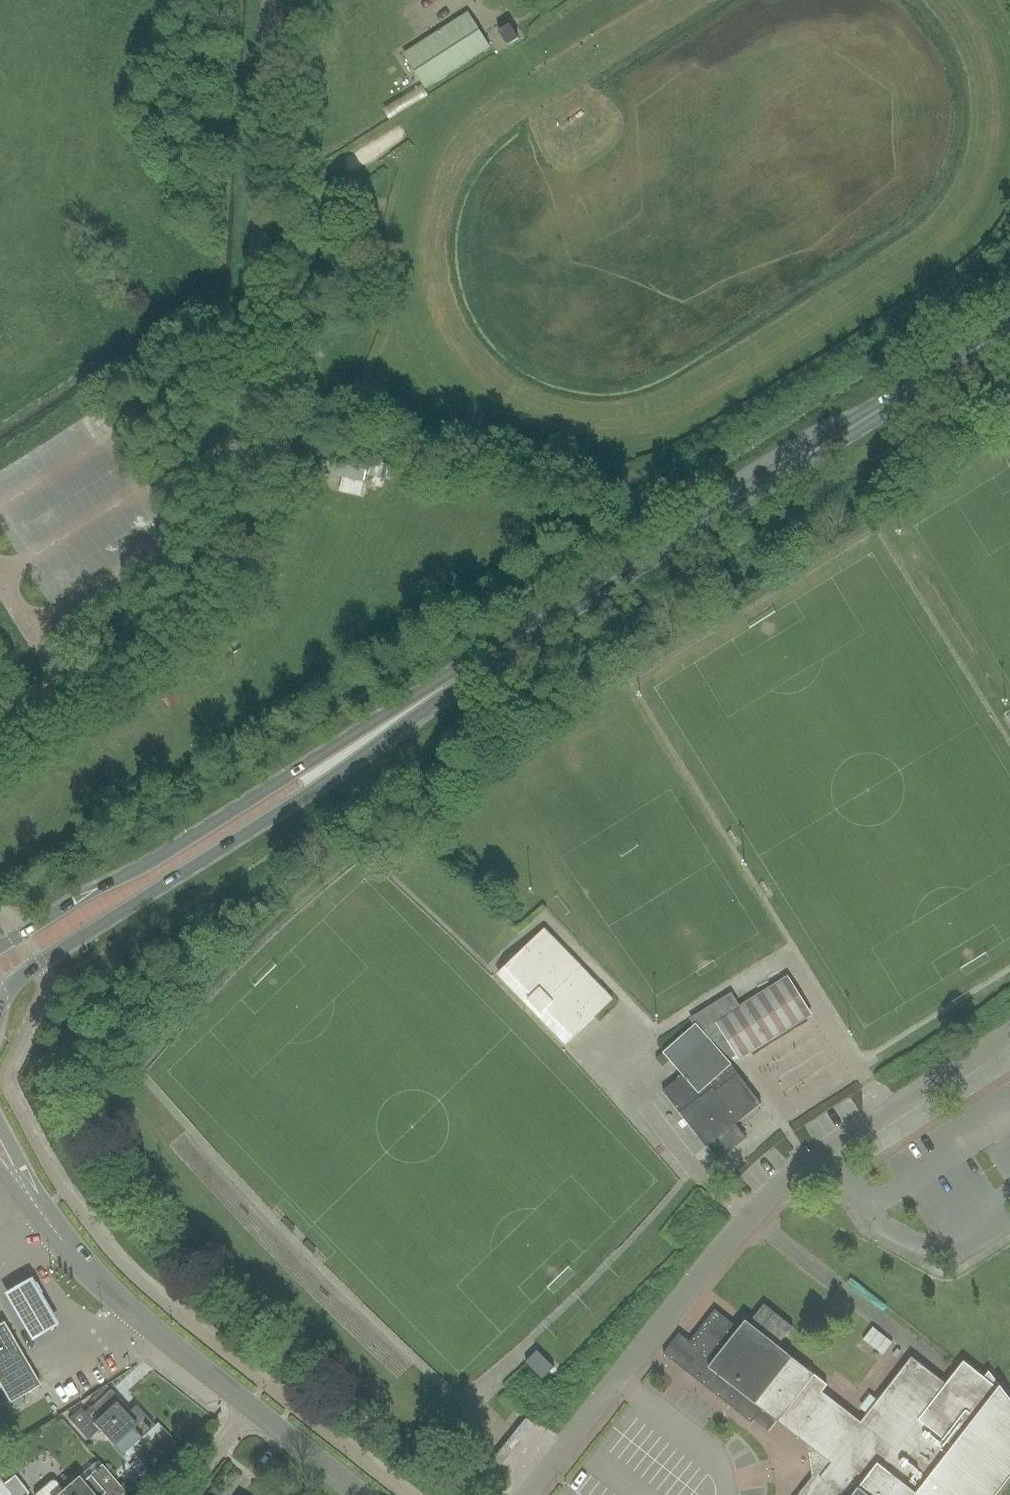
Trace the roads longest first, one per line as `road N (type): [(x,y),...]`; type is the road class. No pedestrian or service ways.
road 1 (primary): [(0,970),(1009,331)]
road 2 (unclassified): [(70,694),(196,605),(235,541),(245,494),(272,0)]
road 3 (residential): [(526,1494),(700,1278),(798,1174),(1009,1038)]
road 4 (tertiary): [(366,1494),(148,1323),(39,1212),(0,1150)]
road 5 (unclassified): [(0,286),(43,233),(34,117),(60,0)]
road 6 (unclassified): [(70,694),(0,580)]

